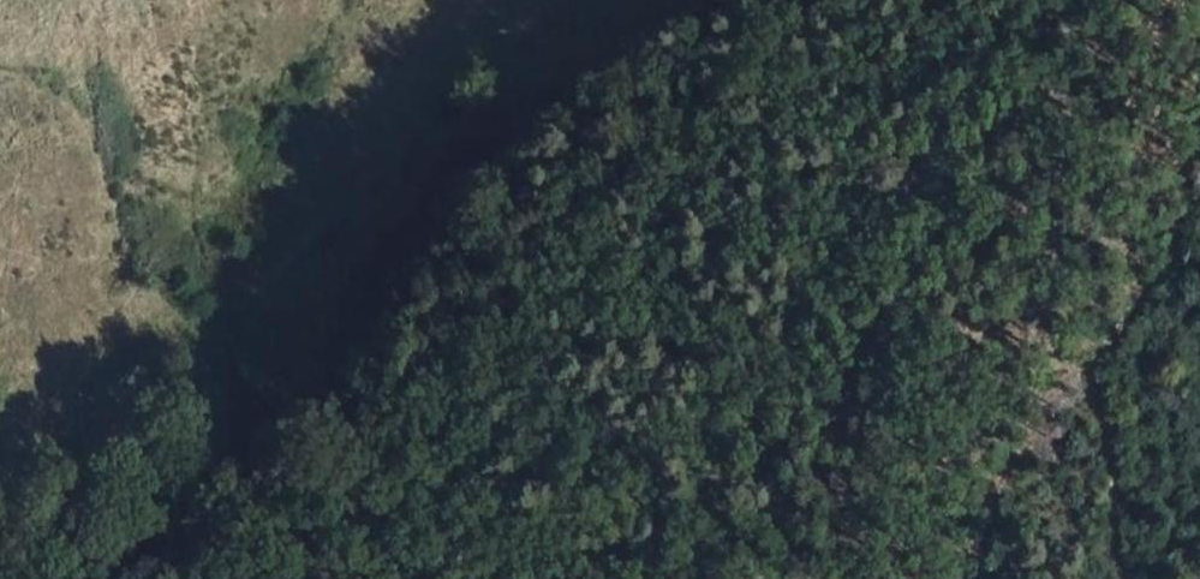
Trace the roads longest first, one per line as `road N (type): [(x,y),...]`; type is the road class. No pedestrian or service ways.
road 1 (track): [(91,578),(336,452),(464,298),(871,0)]
road 2 (track): [(1122,578),(1106,537),(1120,466),(1084,374),(1173,259),(1199,203)]
road 3 (track): [(74,578),(0,429)]

